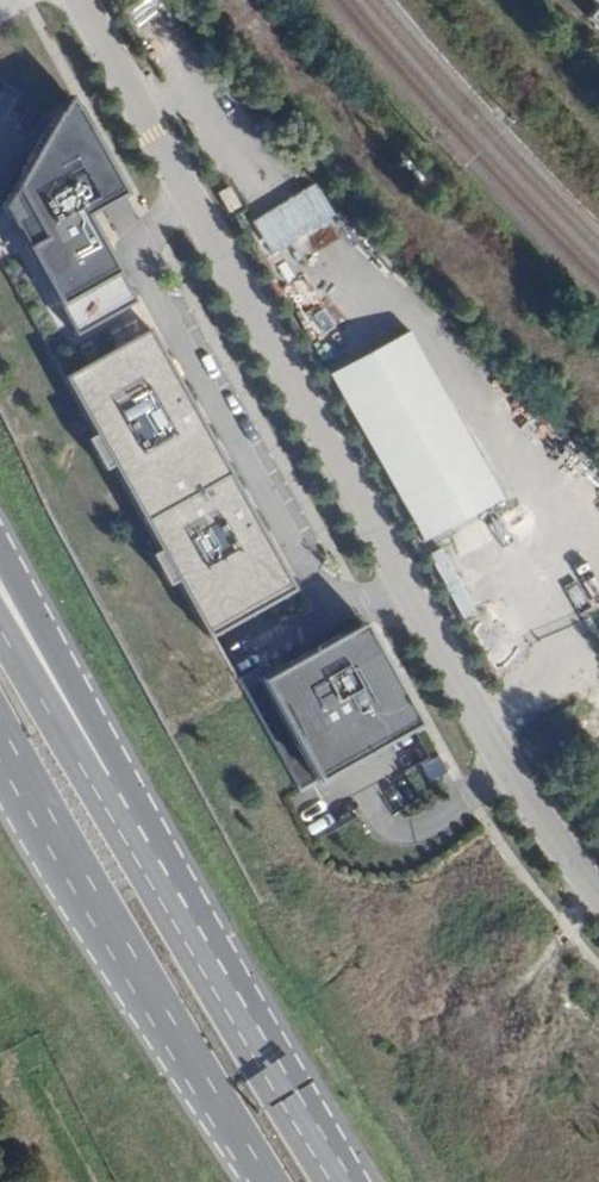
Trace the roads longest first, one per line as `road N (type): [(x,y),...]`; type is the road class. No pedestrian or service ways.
road 1 (unclassified): [(598,897),(487,736),(72,0)]
road 2 (primary): [(0,720),(270,1181)]
road 3 (secondary): [(199,946),(0,551)]
road 4 (primary): [(199,946),(0,619)]
road 5 (primary): [(339,1181),(199,946)]

